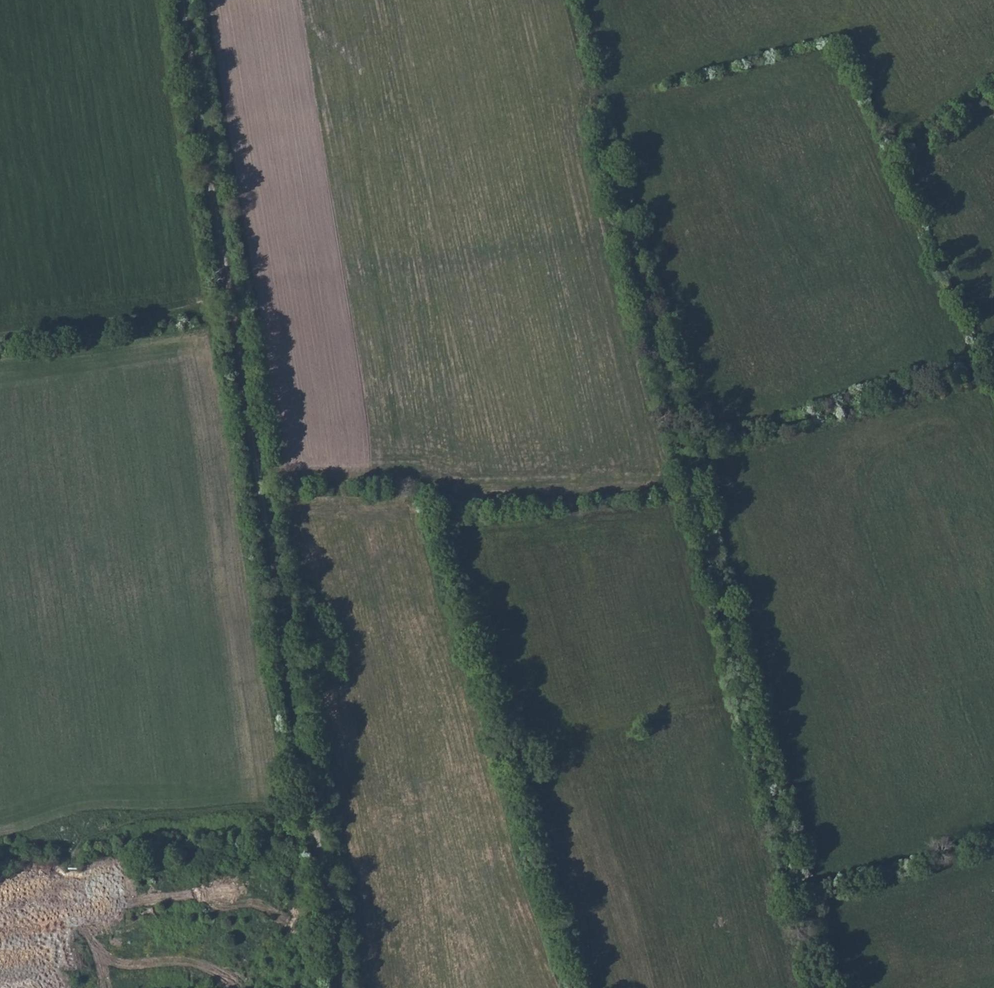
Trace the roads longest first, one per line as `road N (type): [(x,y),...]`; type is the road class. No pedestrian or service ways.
road 1 (track): [(344,987),(182,0)]
road 2 (track): [(0,856),(318,832)]

